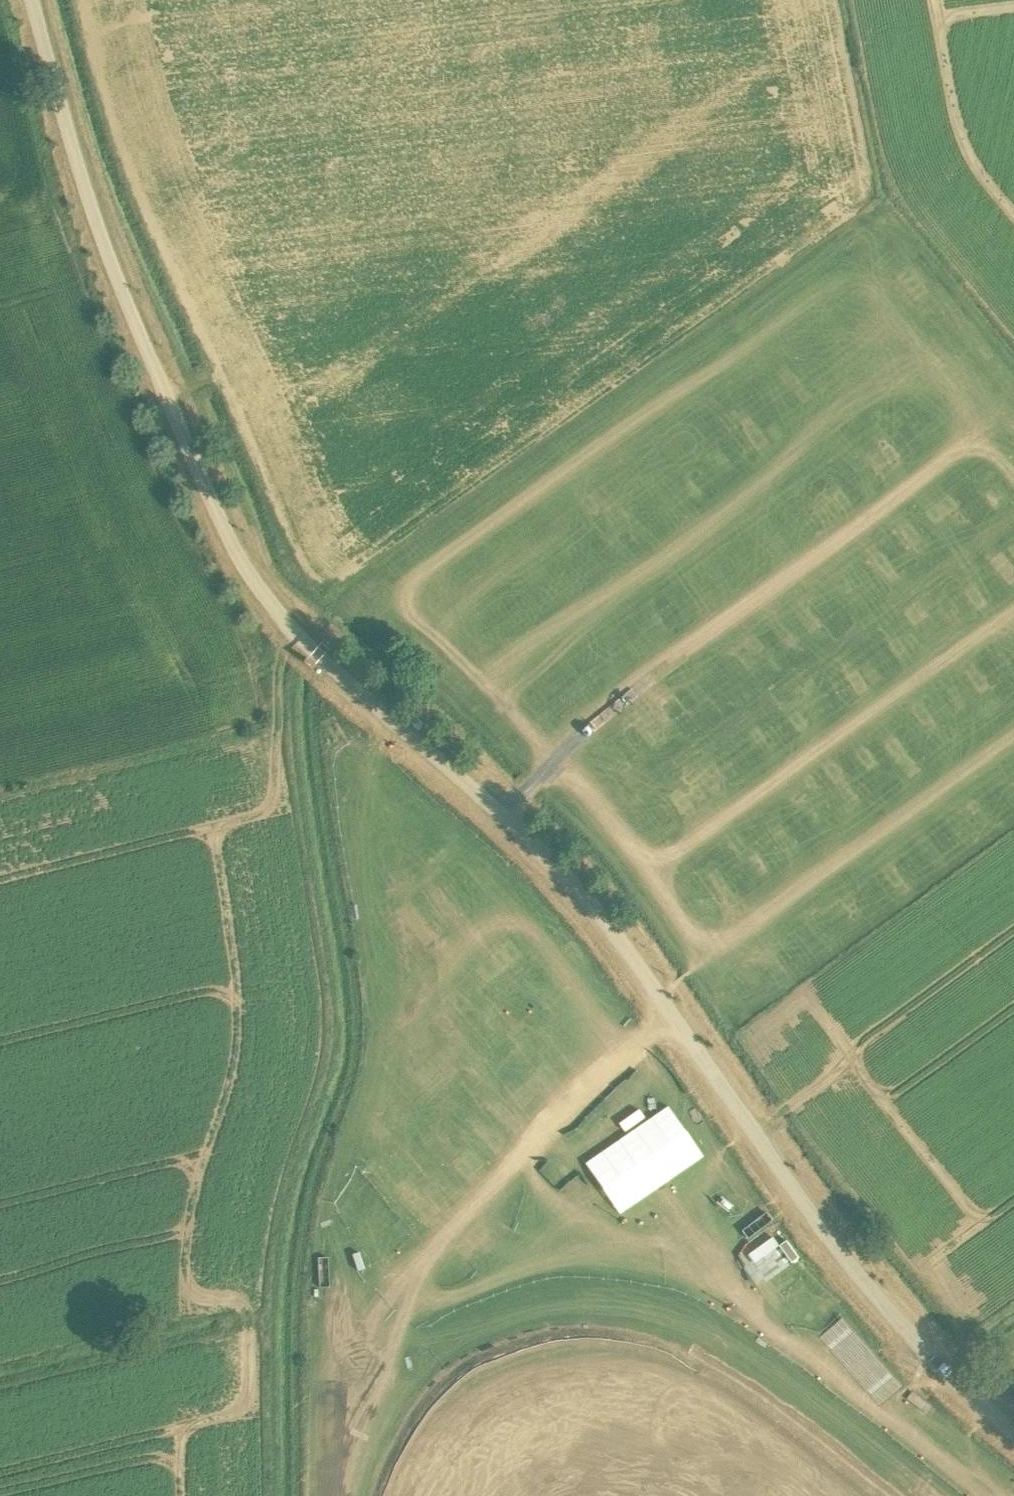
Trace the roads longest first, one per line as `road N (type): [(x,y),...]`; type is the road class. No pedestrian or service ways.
road 1 (unclassified): [(1013,1431),(921,1346),(840,1251),(568,877),(272,607),(228,534),(119,283),(33,0)]

